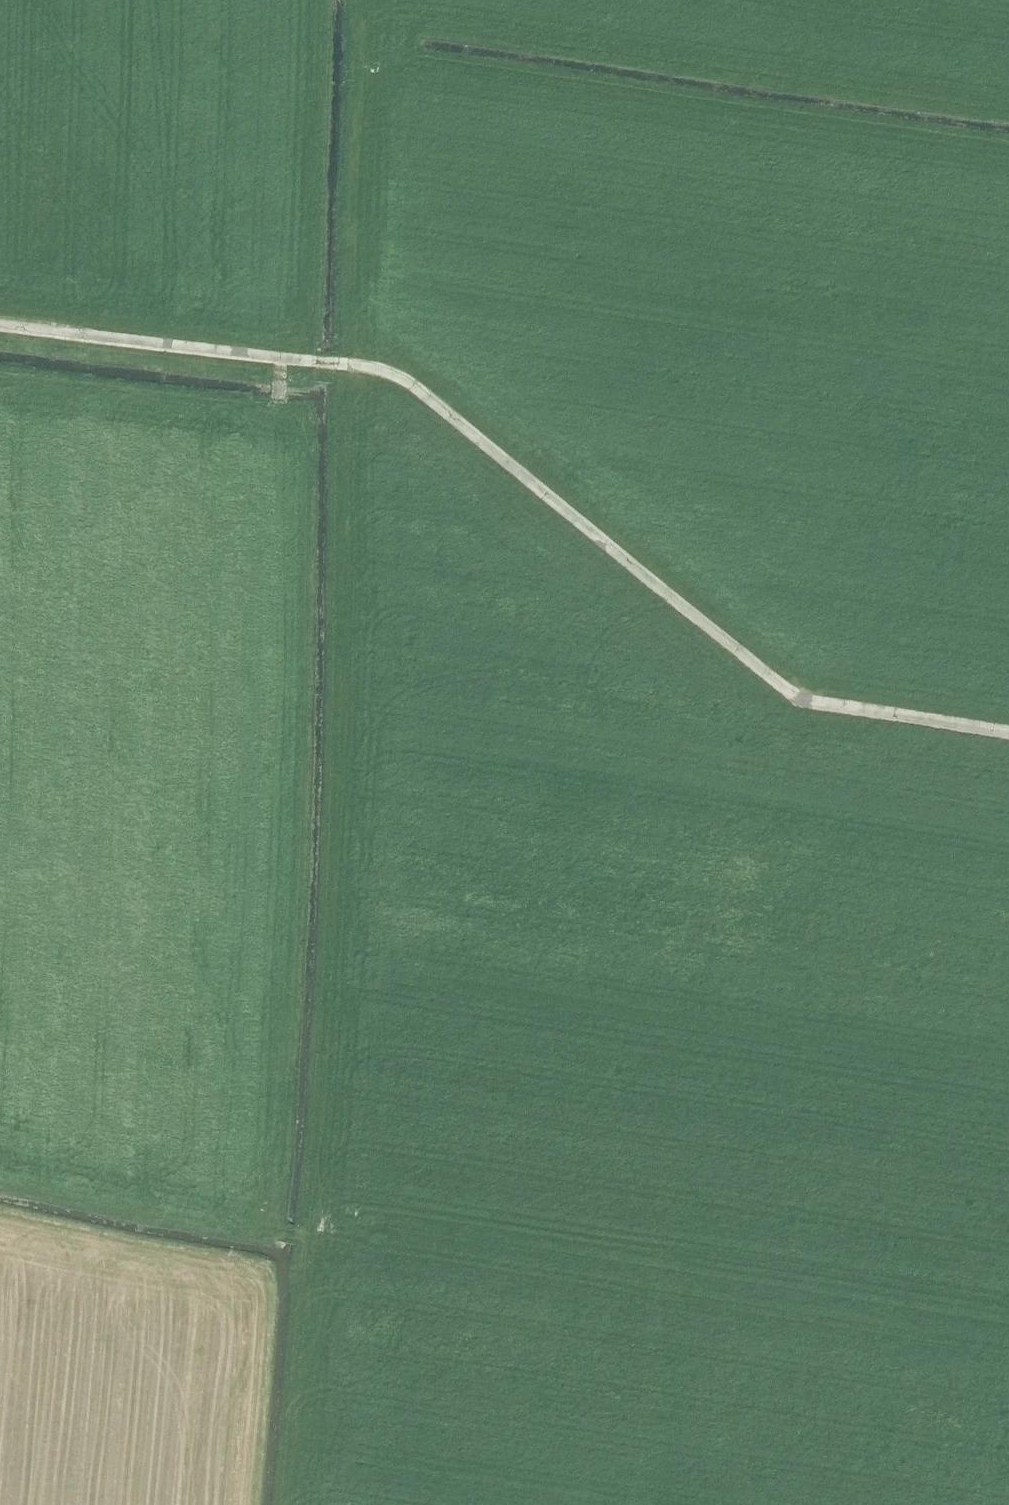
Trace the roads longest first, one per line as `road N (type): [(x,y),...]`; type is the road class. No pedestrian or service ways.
road 1 (track): [(0,325),(390,373),(783,688),(817,701),(1008,732)]

